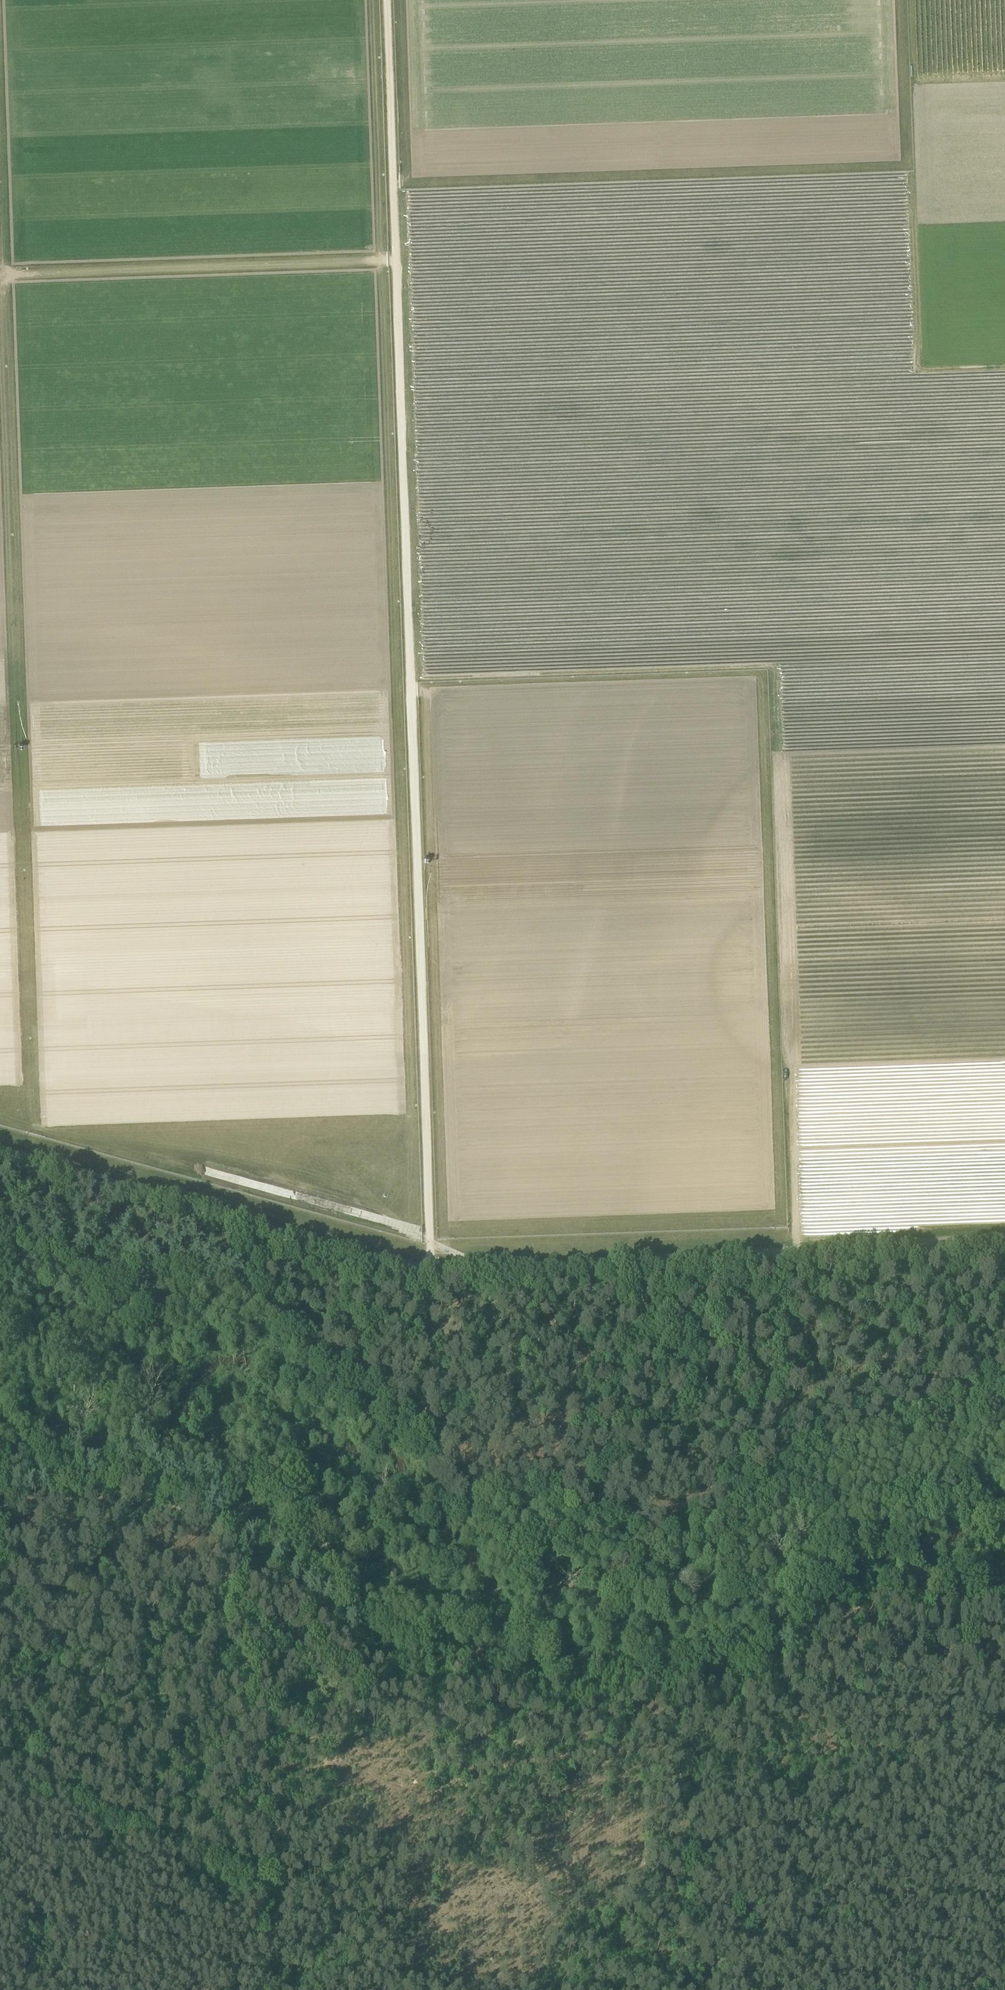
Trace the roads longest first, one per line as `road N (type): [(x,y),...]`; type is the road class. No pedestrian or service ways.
road 1 (track): [(427,1274),(382,0)]
road 2 (unclassified): [(0,1155),(427,1274),(1004,1239)]

